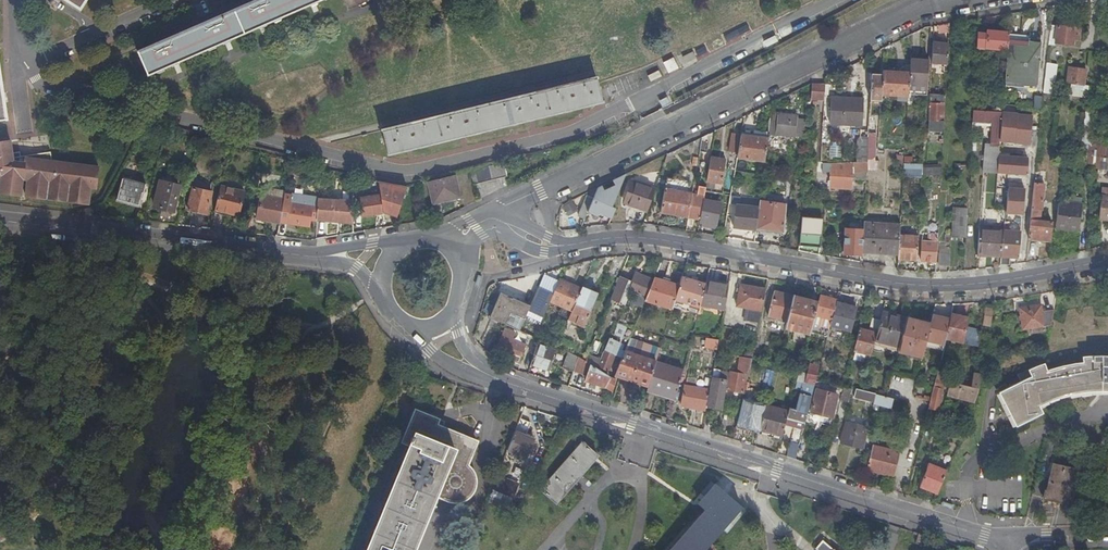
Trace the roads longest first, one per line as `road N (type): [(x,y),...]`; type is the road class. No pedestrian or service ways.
road 1 (residential): [(19,62),(37,79),(128,104),(418,169),(583,127),(834,0)]
road 2 (residential): [(1011,537),(984,537),(479,371)]
road 3 (residential): [(561,246),(653,239),(924,286),(977,285),(1107,261)]
road 4 (residential): [(498,209),(923,5),(953,0)]
road 5 (residential): [(325,257),(0,221)]

